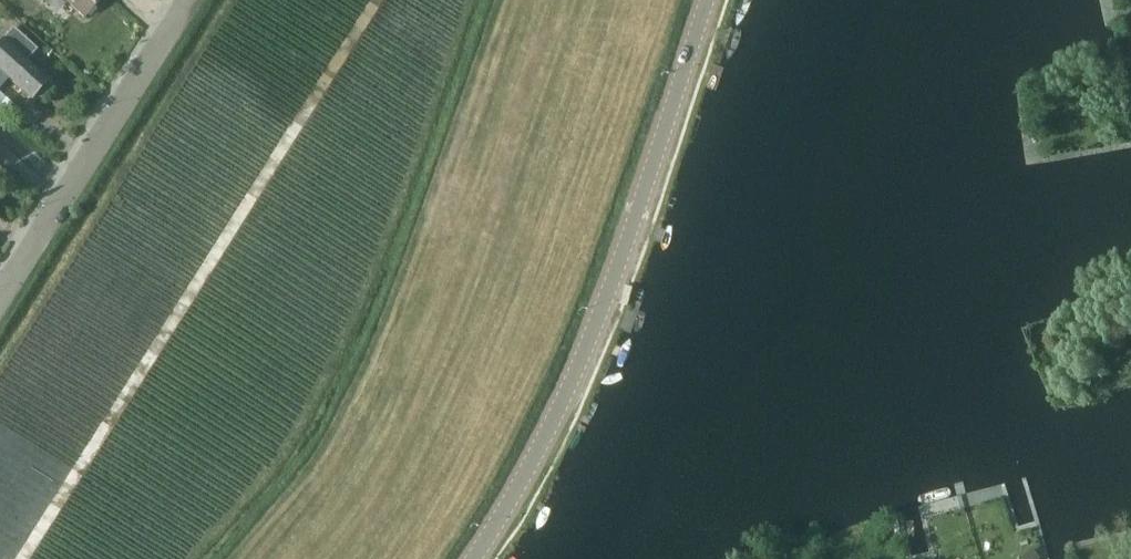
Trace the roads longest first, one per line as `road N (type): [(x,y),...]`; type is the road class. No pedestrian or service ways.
road 1 (track): [(23,558),(377,0)]
road 2 (tertiary): [(475,558),(586,350),(708,0)]
road 3 (unclassified): [(0,297),(185,0)]

